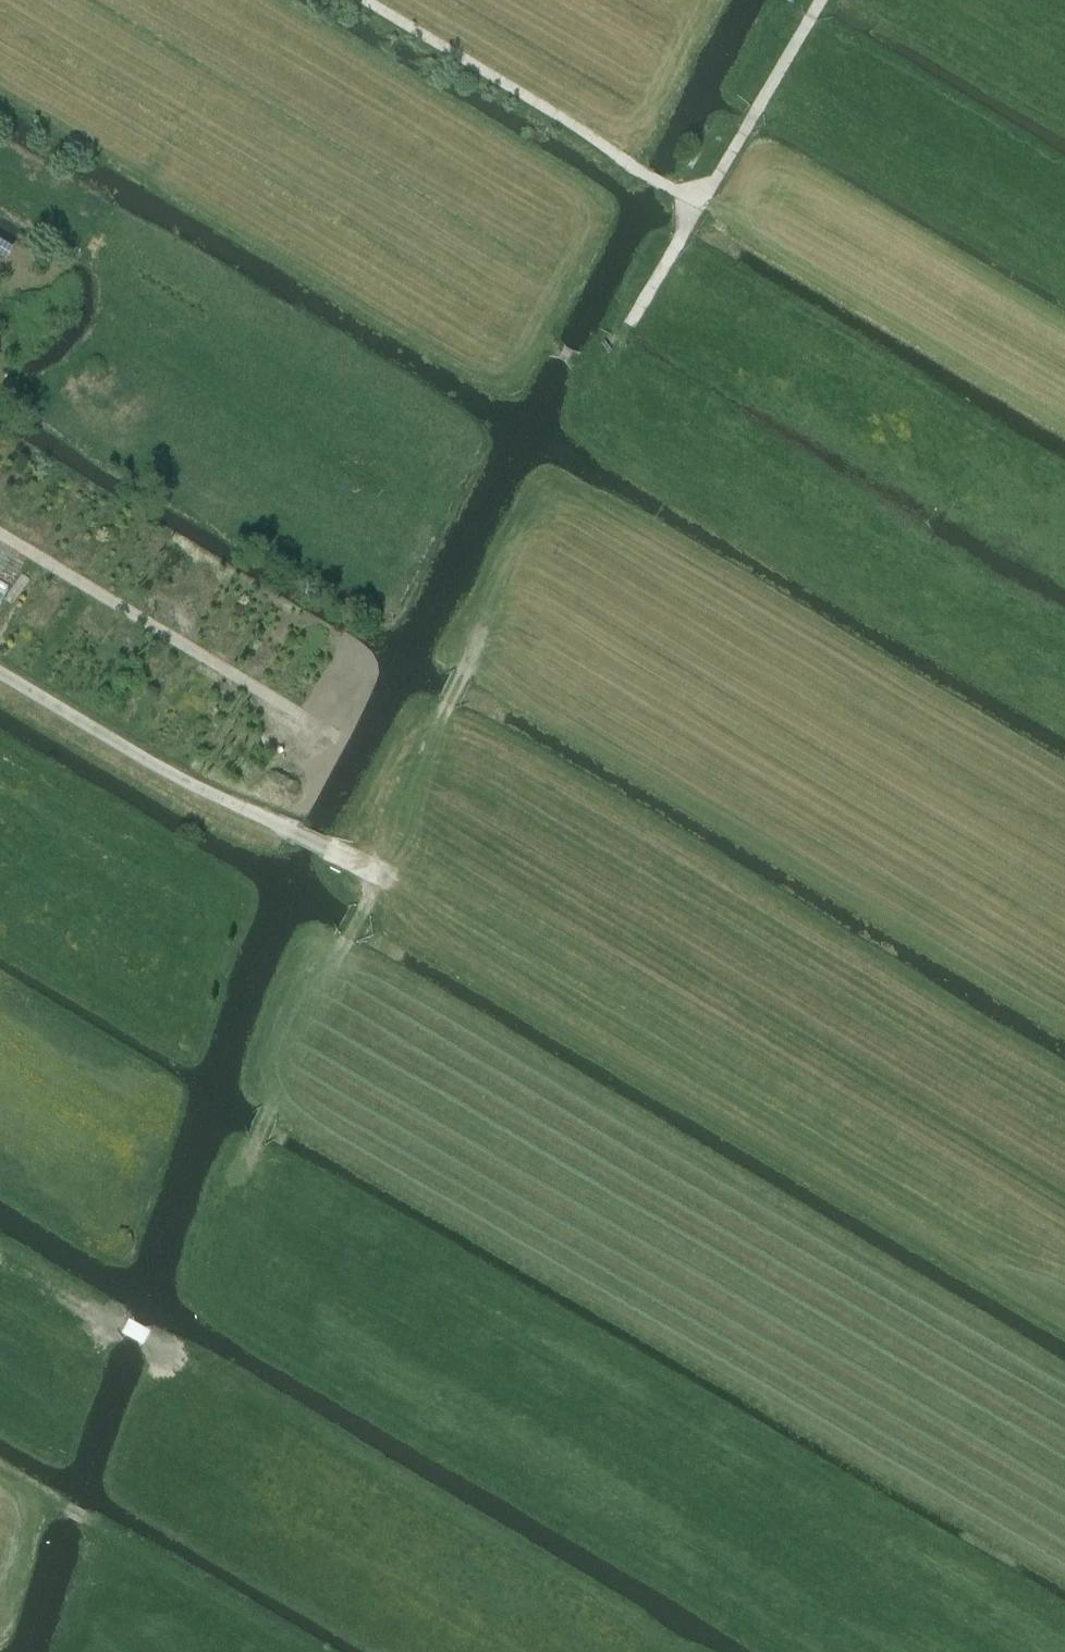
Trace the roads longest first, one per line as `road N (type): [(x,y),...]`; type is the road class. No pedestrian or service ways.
road 1 (track): [(0,670),(177,776),(382,878),(345,940)]
road 2 (track): [(697,205),(355,0)]
road 3 (track): [(327,733),(0,537)]
road 4 (track): [(817,0),(634,322)]
road 5 (track): [(255,1147),(345,940)]

